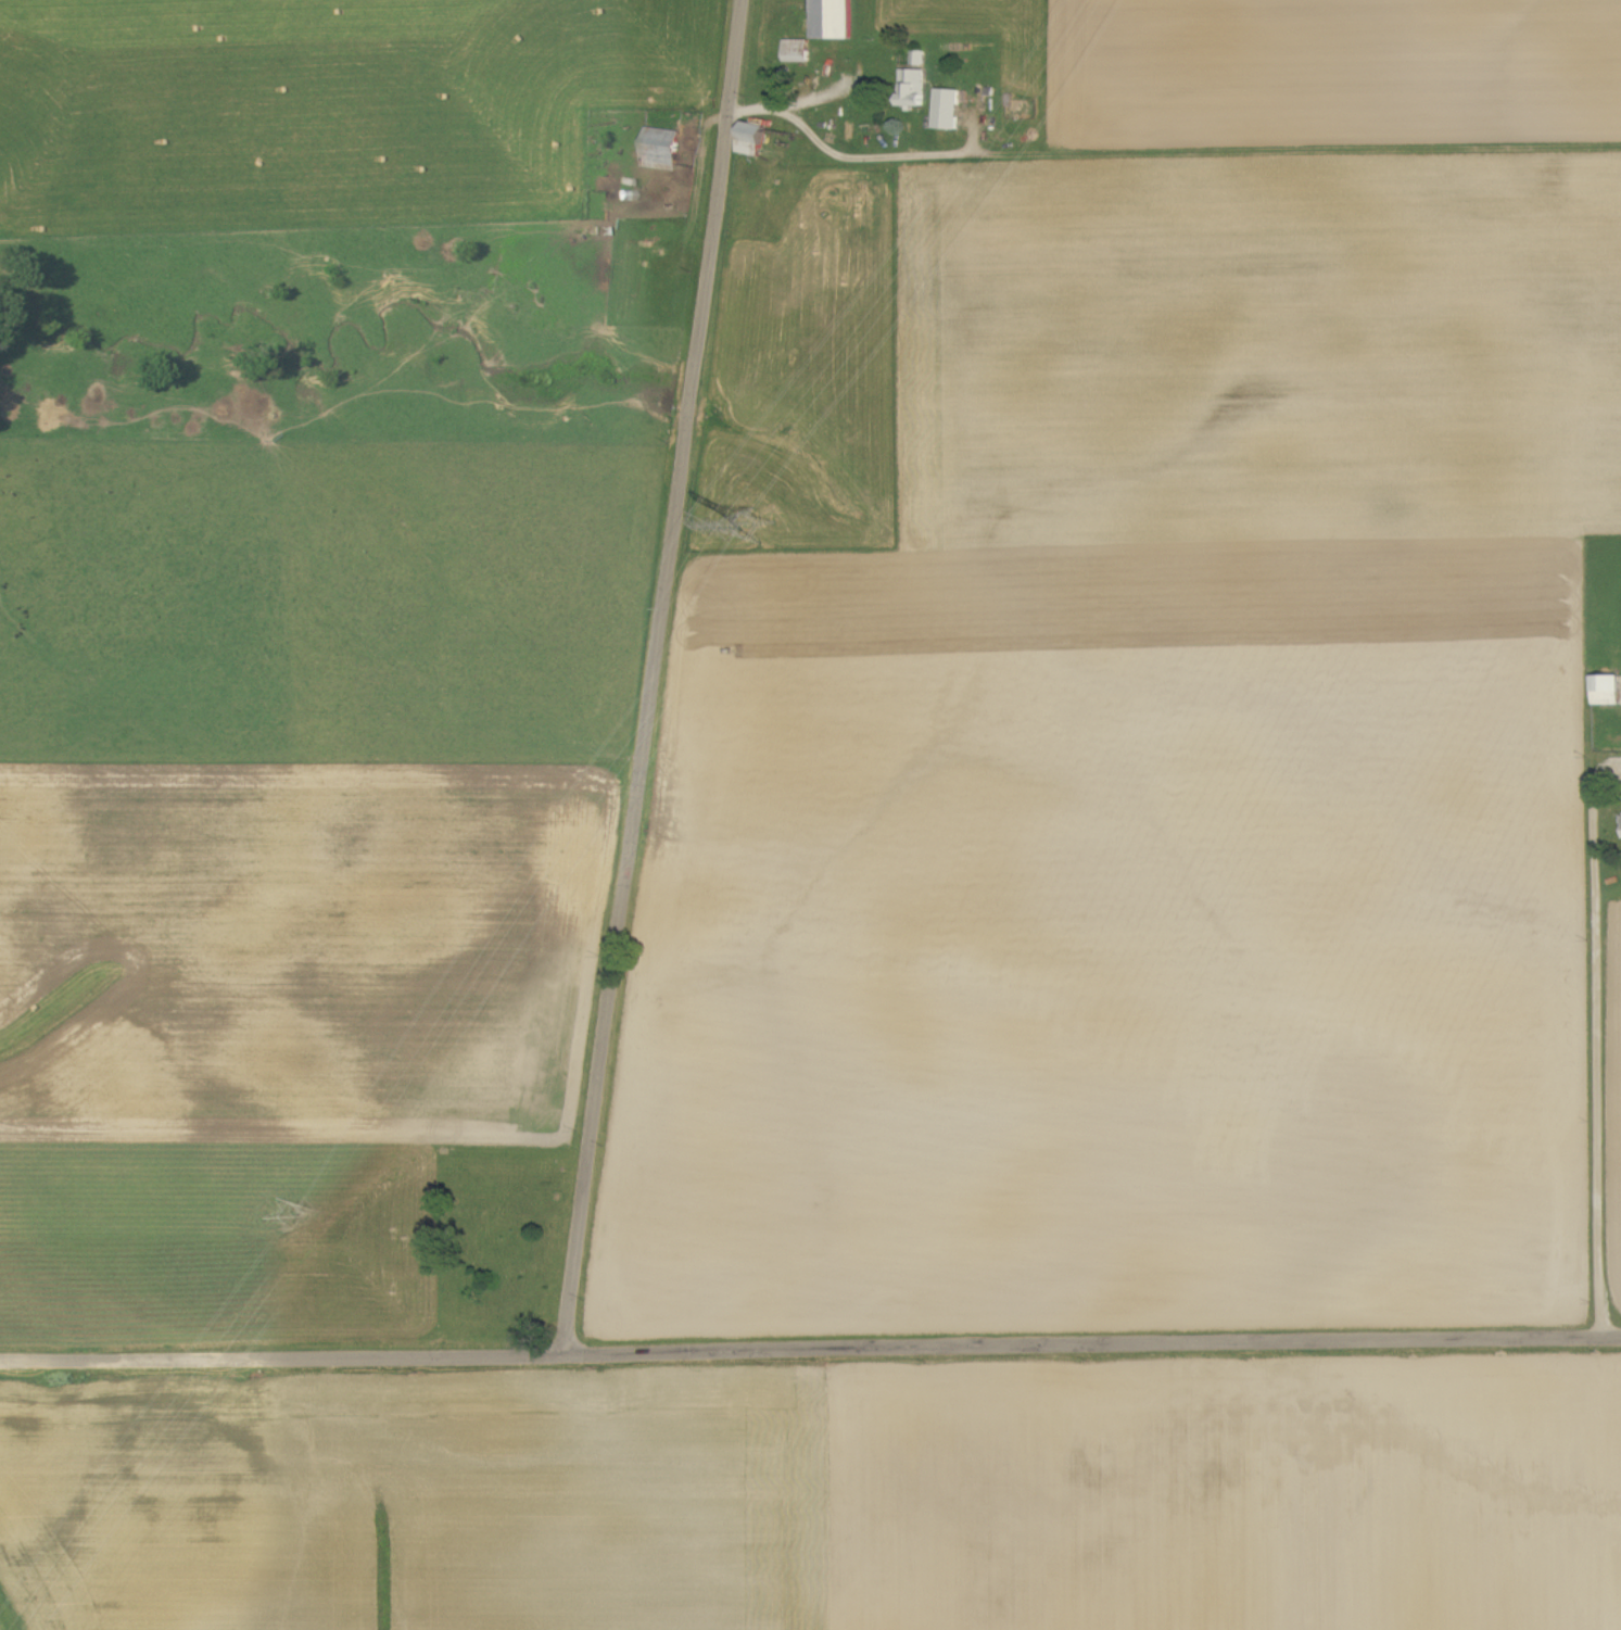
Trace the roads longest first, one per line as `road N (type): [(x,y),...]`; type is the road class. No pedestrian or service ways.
road 1 (tertiary): [(566,1354),(741,0)]
road 2 (residential): [(1620,1348),(566,1354)]
road 3 (tertiary): [(0,1362),(566,1354)]

